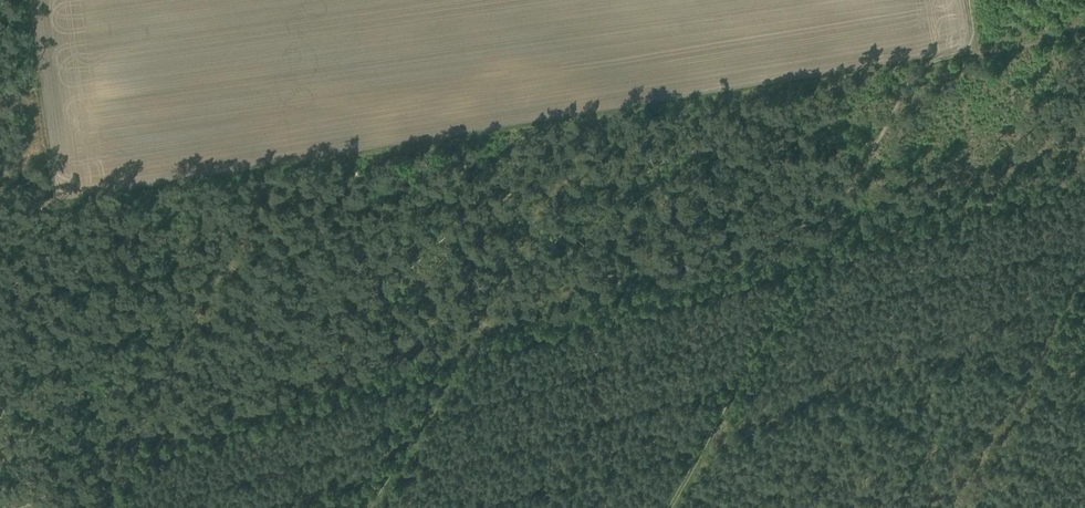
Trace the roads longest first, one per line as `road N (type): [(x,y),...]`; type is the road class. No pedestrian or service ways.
road 1 (track): [(949,507),(1084,268)]
road 2 (track): [(670,507),(774,322)]

